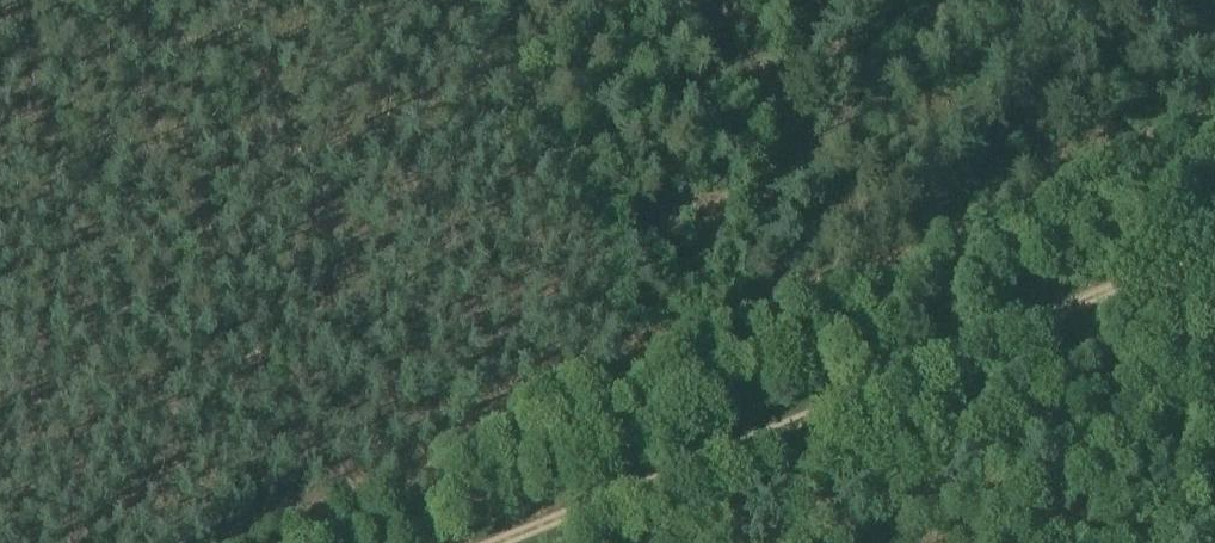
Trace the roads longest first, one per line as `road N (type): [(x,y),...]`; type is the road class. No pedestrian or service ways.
road 1 (track): [(498,542),(681,459),(925,367),(1214,244)]
road 2 (track): [(460,0),(594,242),(681,459)]
road 3 (track): [(1214,517),(1101,291)]

